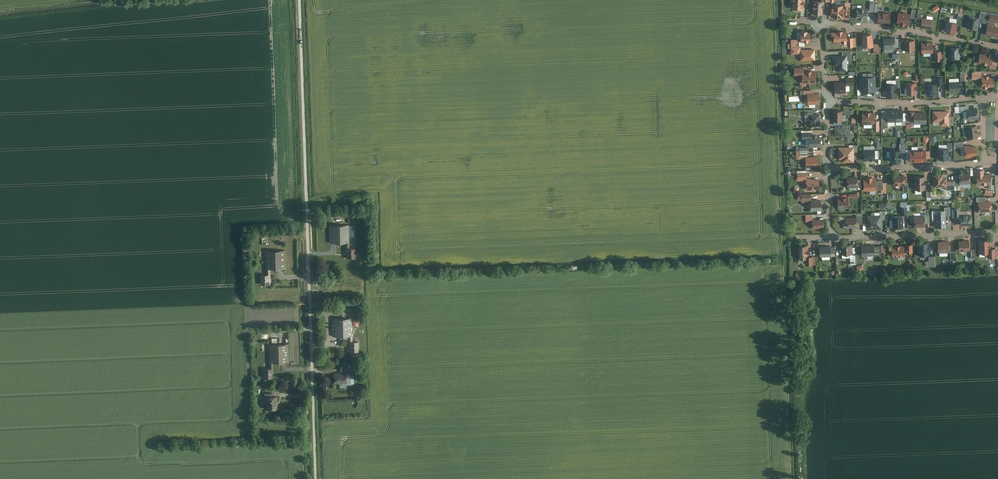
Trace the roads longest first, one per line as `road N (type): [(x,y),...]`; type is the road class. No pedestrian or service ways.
road 1 (unclassified): [(315,478),(300,0)]
road 2 (residential): [(819,23),(997,46)]
road 3 (residential): [(832,238),(997,233)]
road 4 (residential): [(827,102),(984,98)]
road 5 (residential): [(828,169),(983,163)]

